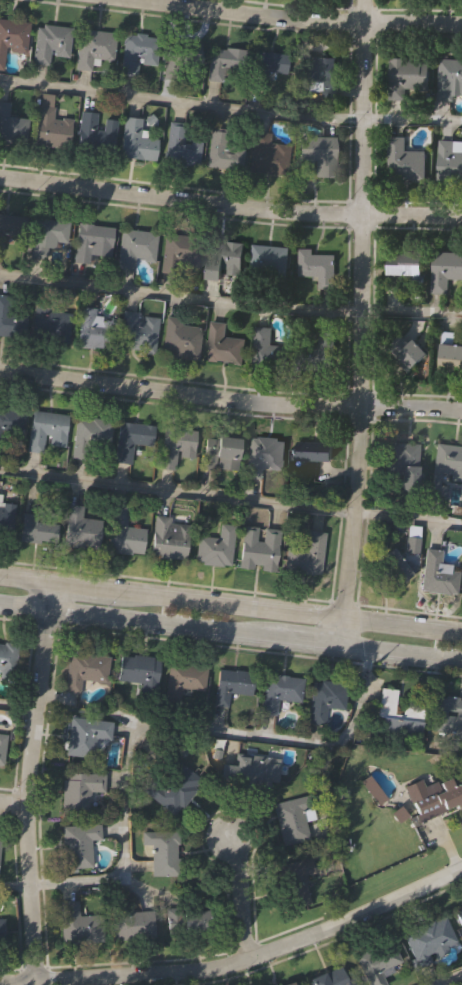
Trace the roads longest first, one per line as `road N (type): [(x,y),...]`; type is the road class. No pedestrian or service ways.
road 1 (residential): [(363,0),(363,480),(344,643)]
road 2 (residential): [(461,865),(246,959),(0,982)]
road 3 (tertiary): [(461,629),(0,572)]
road 4 (tertiary): [(0,607),(461,657)]
road 5 (residential): [(461,217),(246,206),(0,174)]
road 6 (residential): [(461,408),(258,399),(0,368)]
road 7 (residential): [(33,980),(26,805),(49,614)]
road 8 (residential): [(461,20),(189,0)]
road 9 (residential): [(246,959),(230,838)]

